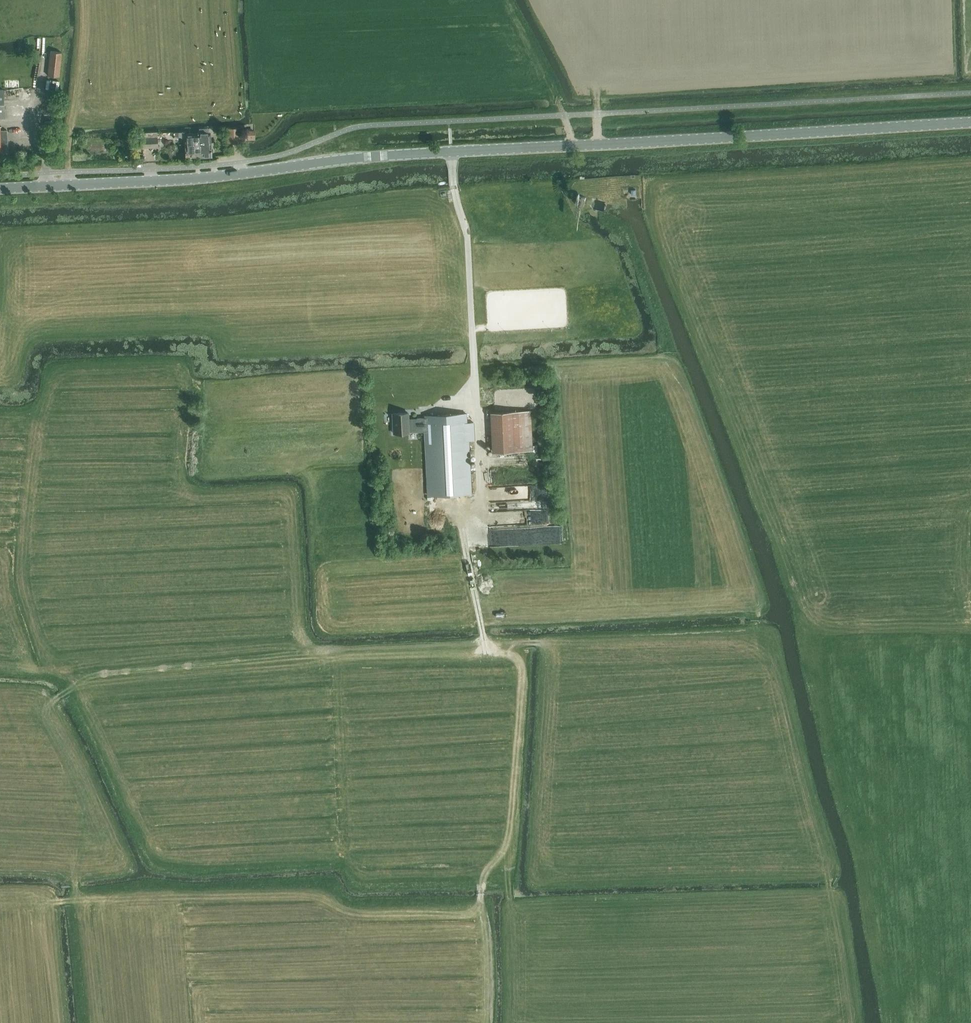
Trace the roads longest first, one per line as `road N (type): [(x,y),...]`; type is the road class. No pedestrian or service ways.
road 1 (secondary): [(0,188),(188,179),(384,155),(970,122)]
road 2 (track): [(487,652),(460,523),(480,500)]

